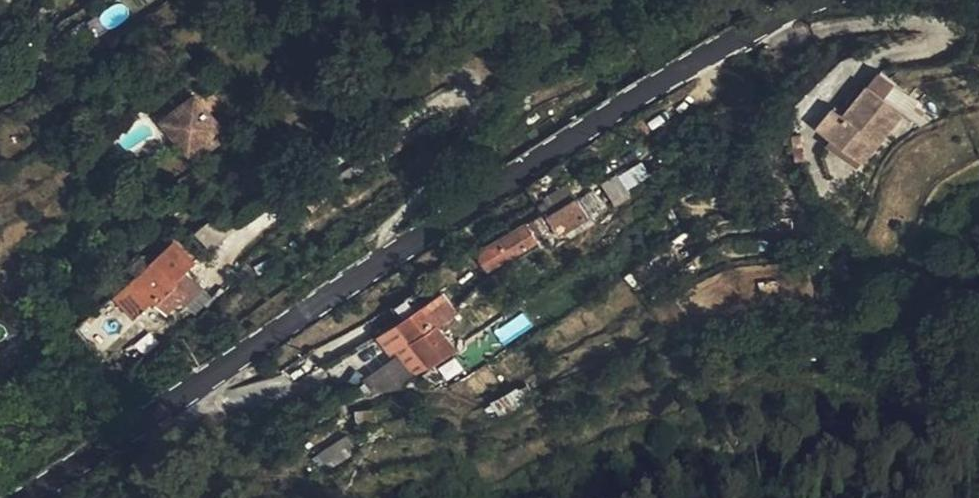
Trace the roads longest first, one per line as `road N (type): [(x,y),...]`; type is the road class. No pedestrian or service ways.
road 1 (tertiary): [(25,497),(554,144),(753,25),(819,0)]

